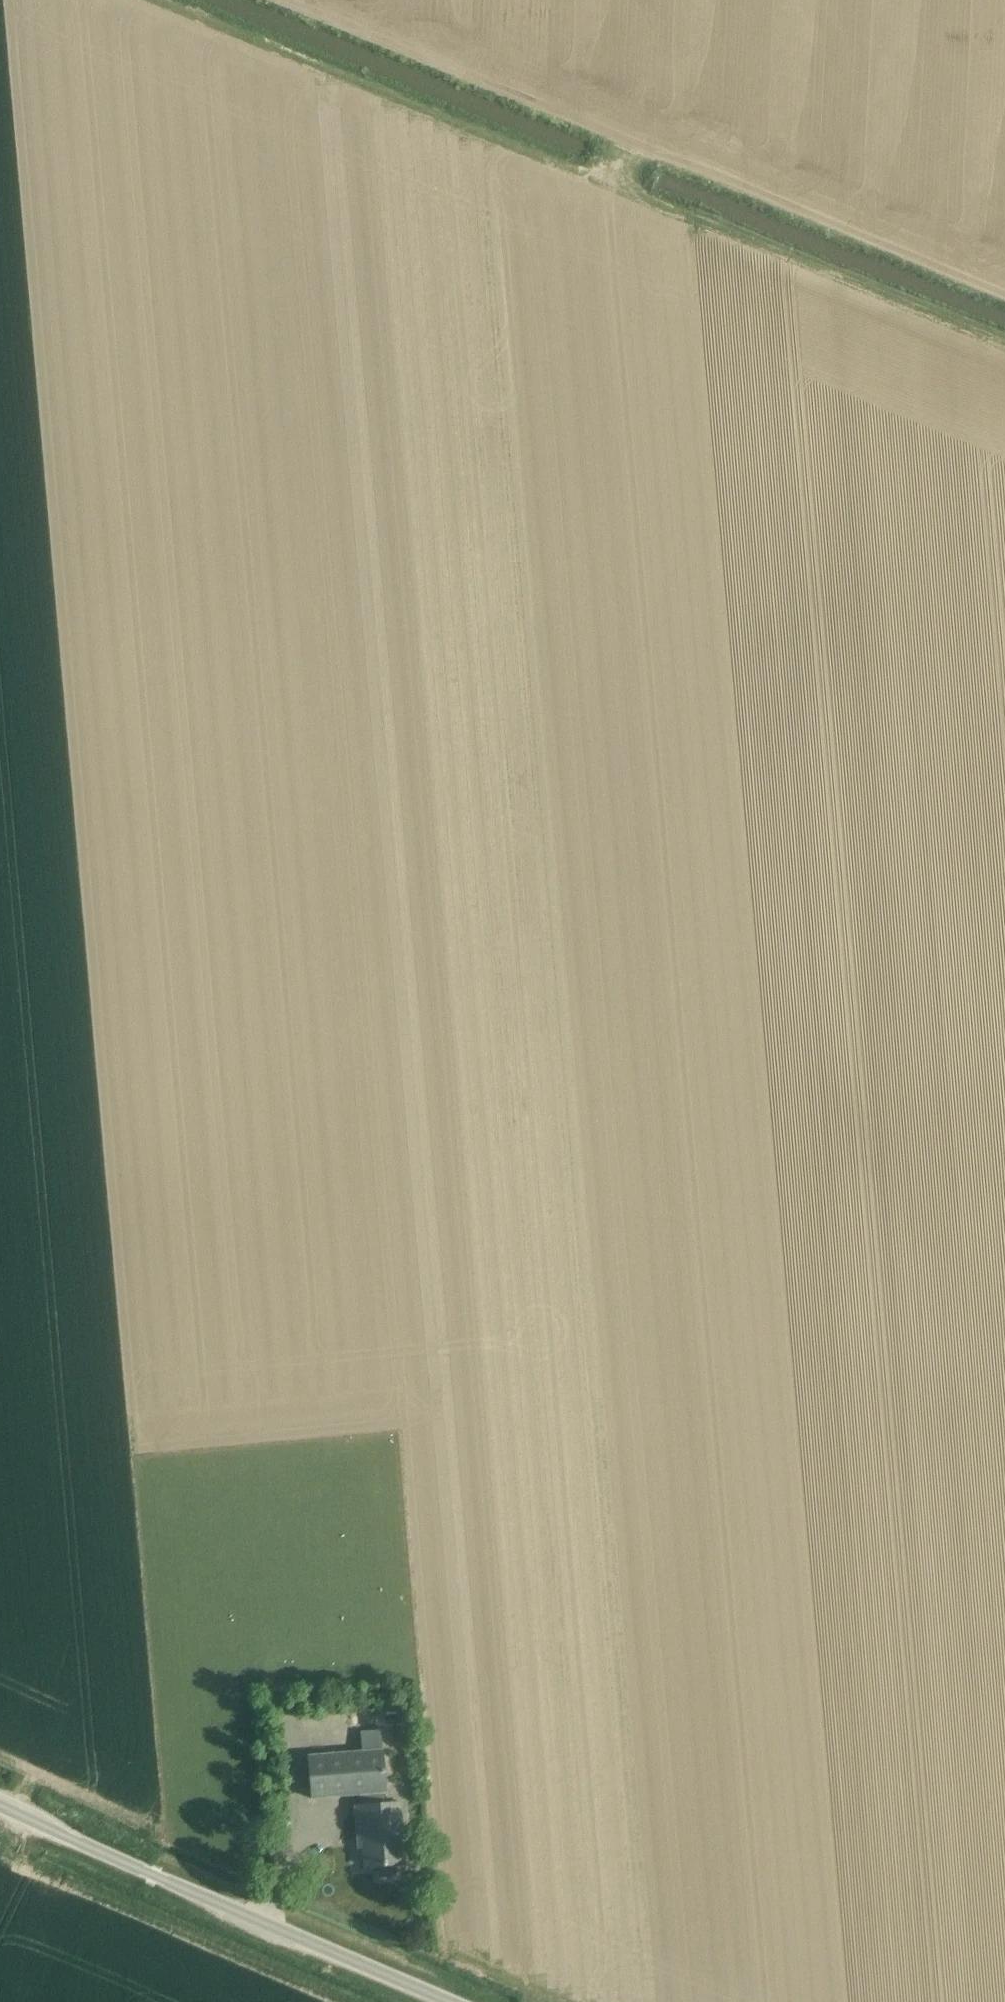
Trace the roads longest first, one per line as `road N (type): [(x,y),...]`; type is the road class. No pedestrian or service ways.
road 1 (unclassified): [(476,2001),(183,1876),(0,1784)]

